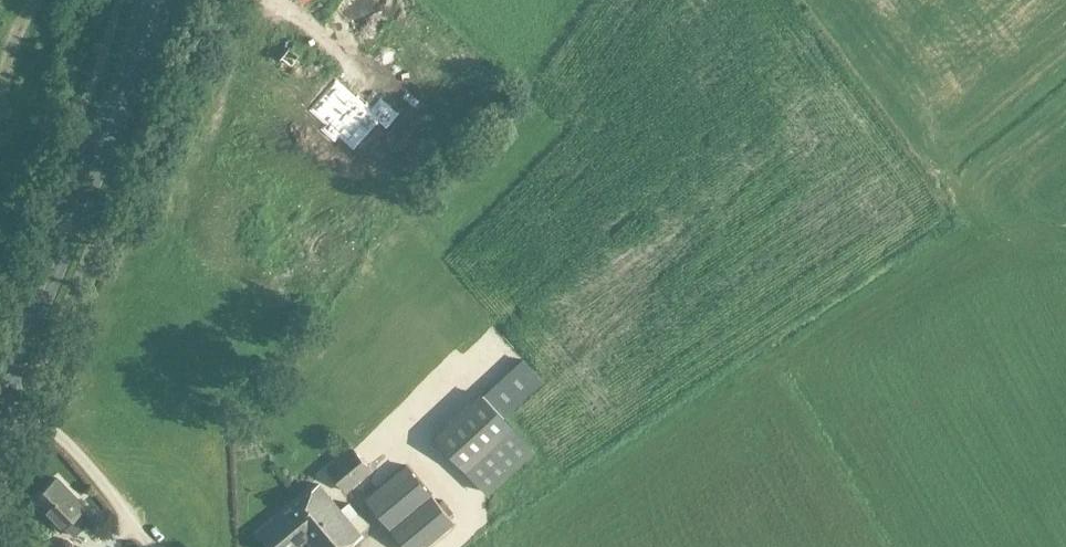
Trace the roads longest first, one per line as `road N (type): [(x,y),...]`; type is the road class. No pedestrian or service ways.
road 1 (primary): [(0,392),(162,0)]

